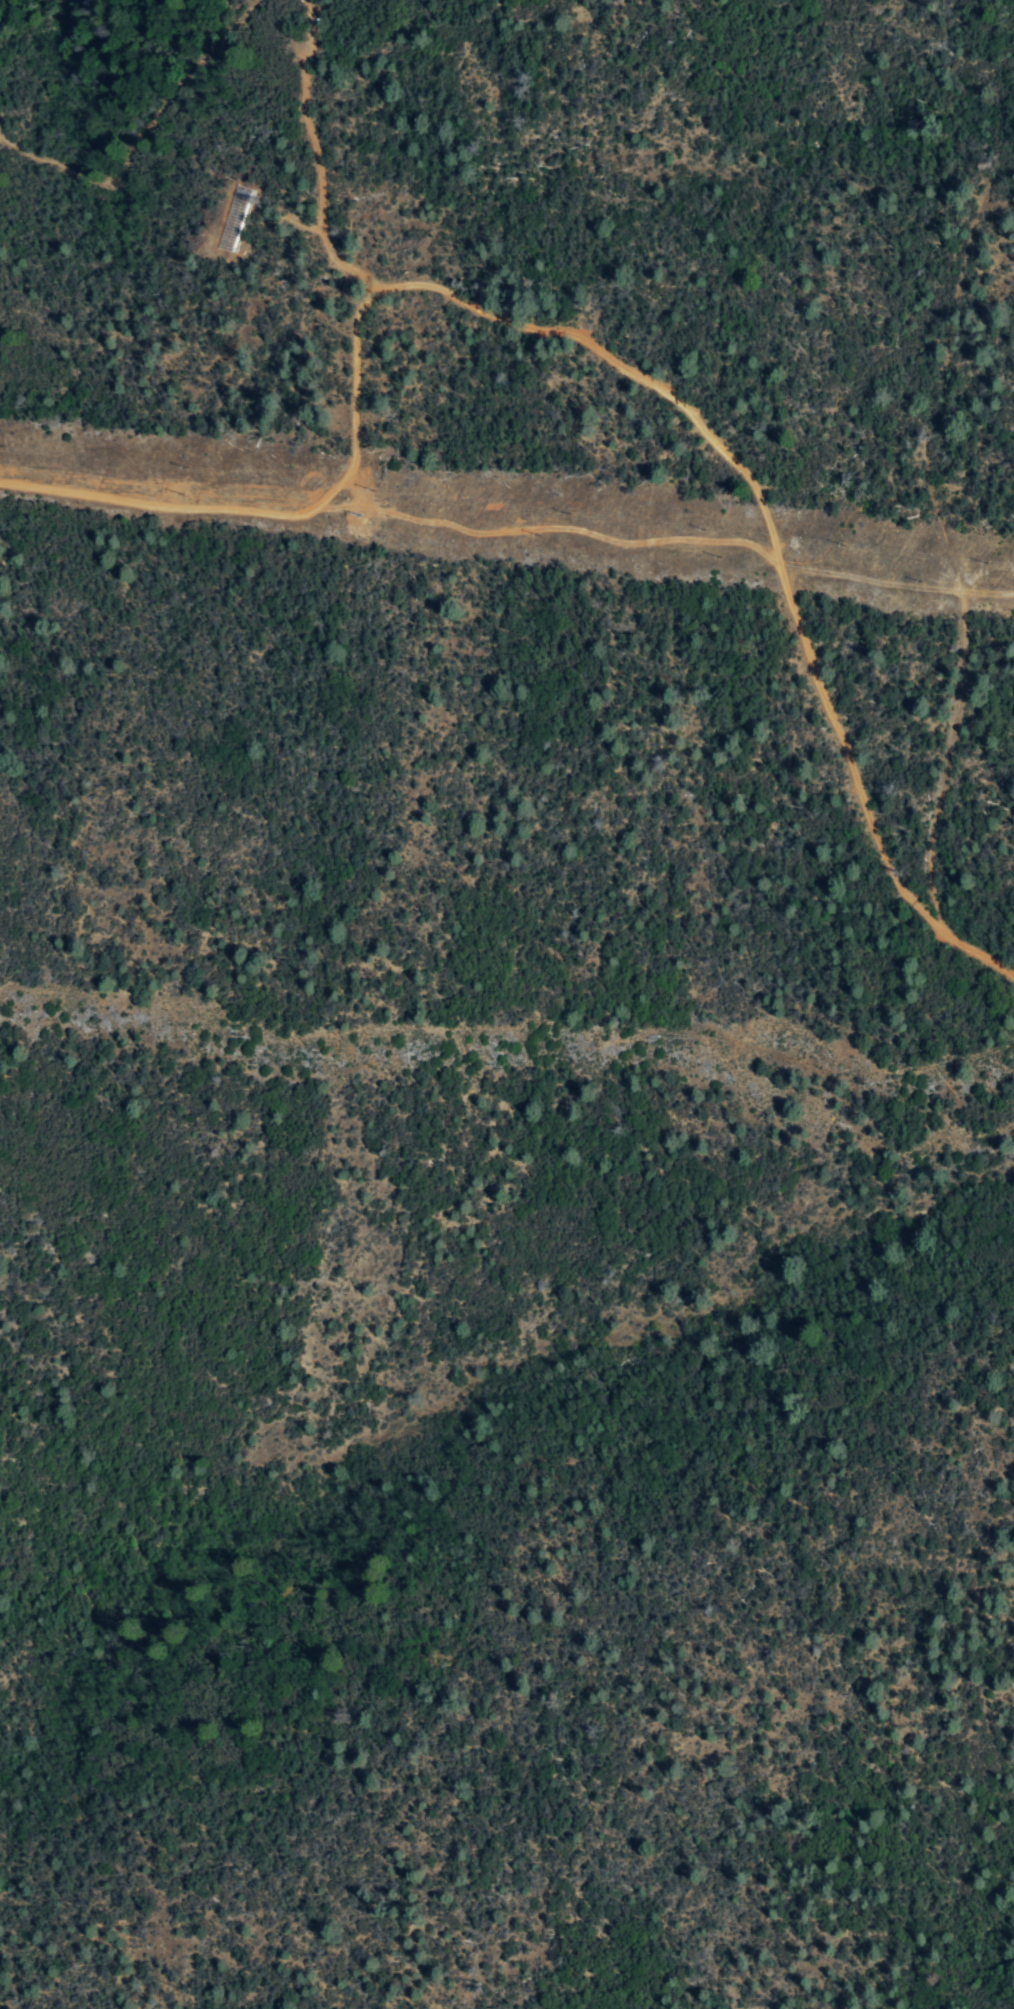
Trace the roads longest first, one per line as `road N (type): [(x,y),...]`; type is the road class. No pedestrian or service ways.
road 1 (residential): [(0,488),(311,519),(340,493),(366,307),(404,287),(574,343),(659,384),(749,473),(870,852),(935,926),(1013,983)]

